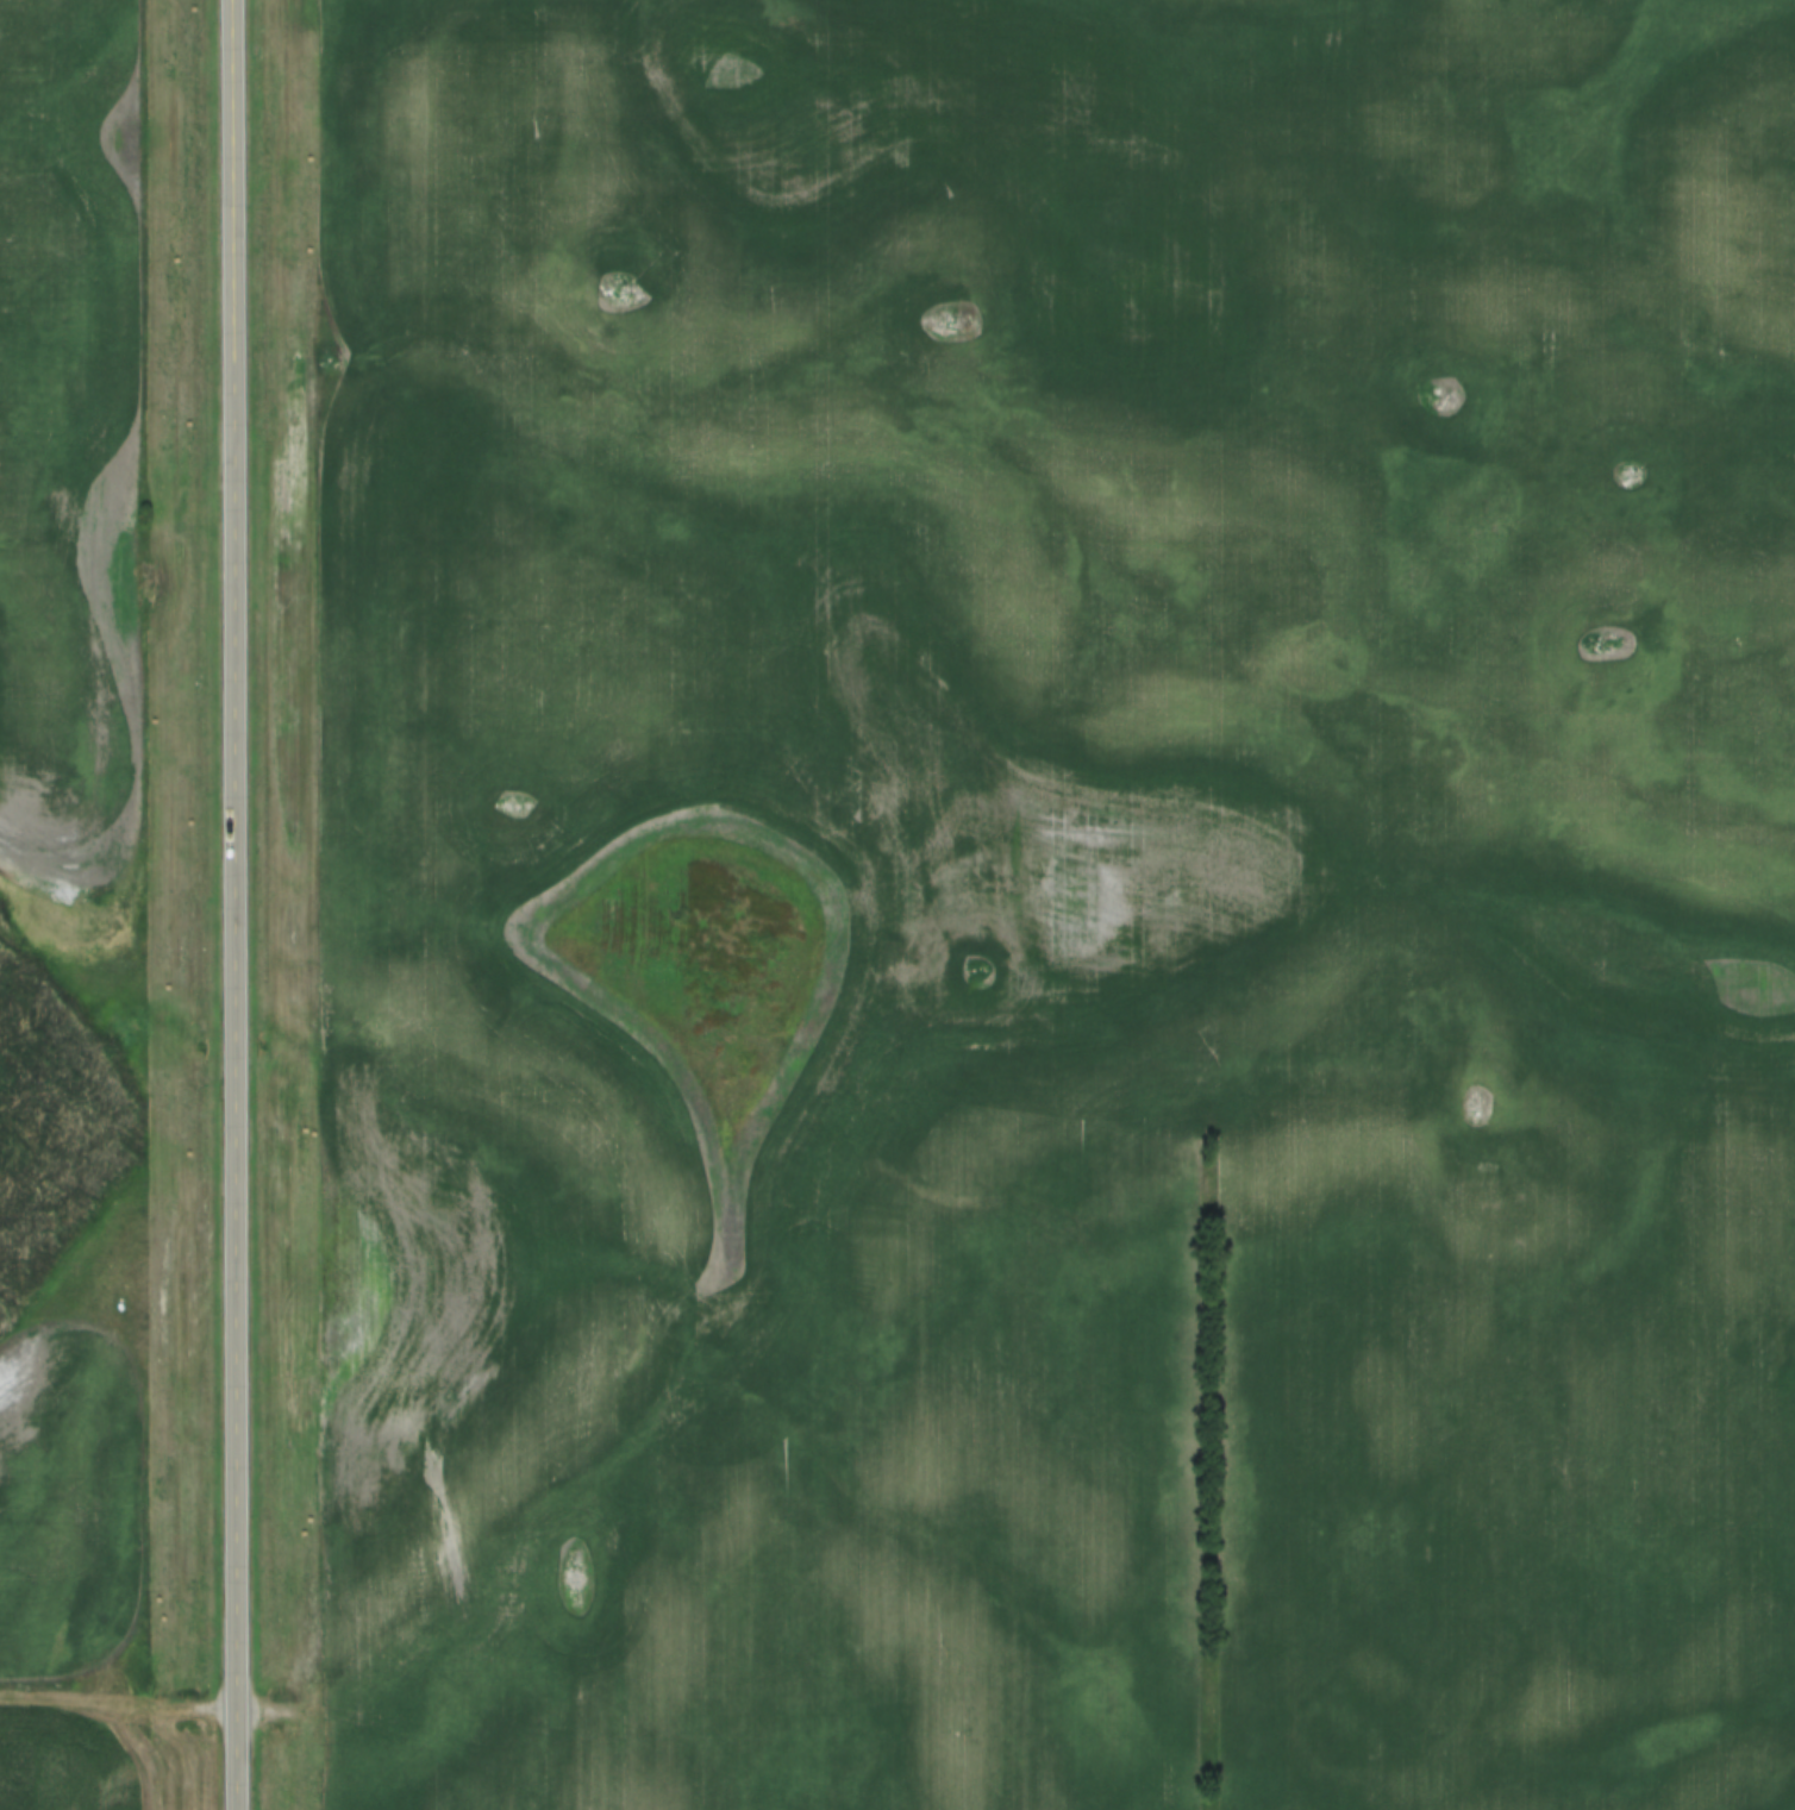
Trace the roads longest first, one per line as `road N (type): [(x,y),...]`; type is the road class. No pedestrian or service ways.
road 1 (secondary): [(239,1809),(233,0)]
road 2 (track): [(238,1706),(164,1711),(108,1701),(0,1700)]

